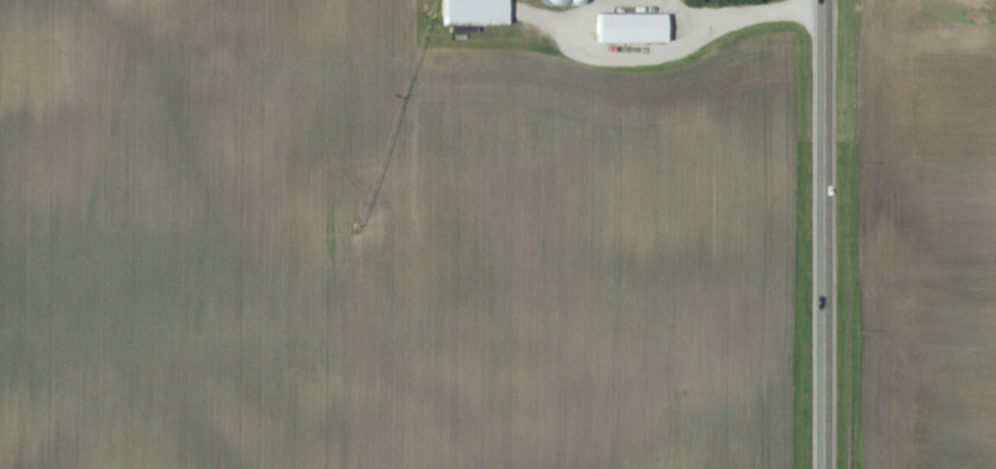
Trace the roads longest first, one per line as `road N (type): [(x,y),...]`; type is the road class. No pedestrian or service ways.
road 1 (primary): [(824,468),(825,0)]

